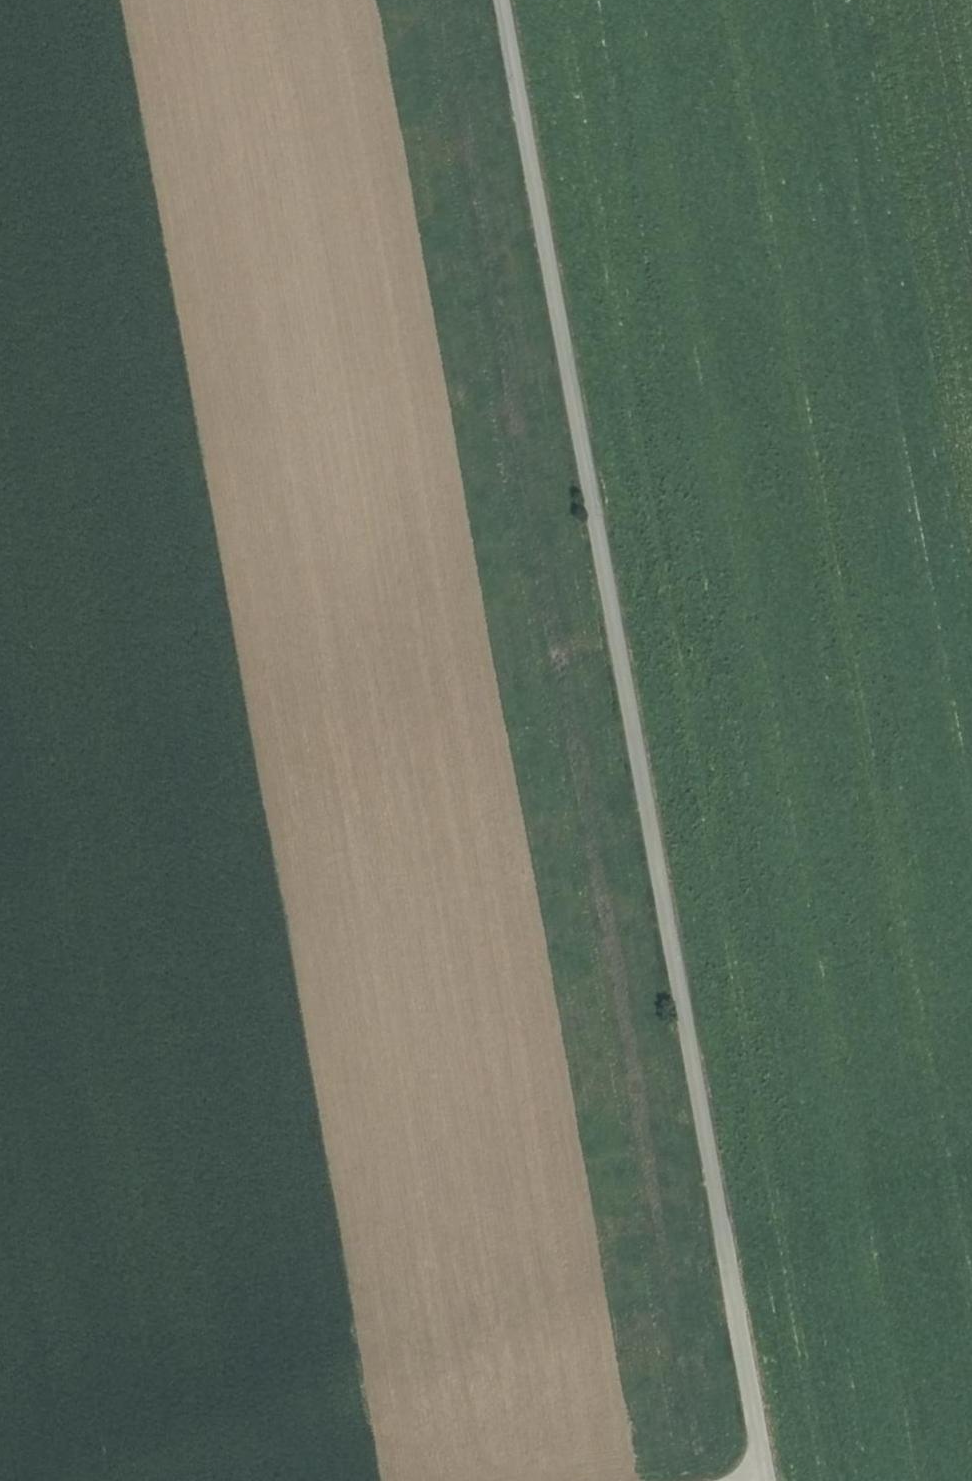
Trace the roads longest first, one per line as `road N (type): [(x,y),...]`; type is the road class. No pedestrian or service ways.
road 1 (track): [(766,1480),(505,0)]

